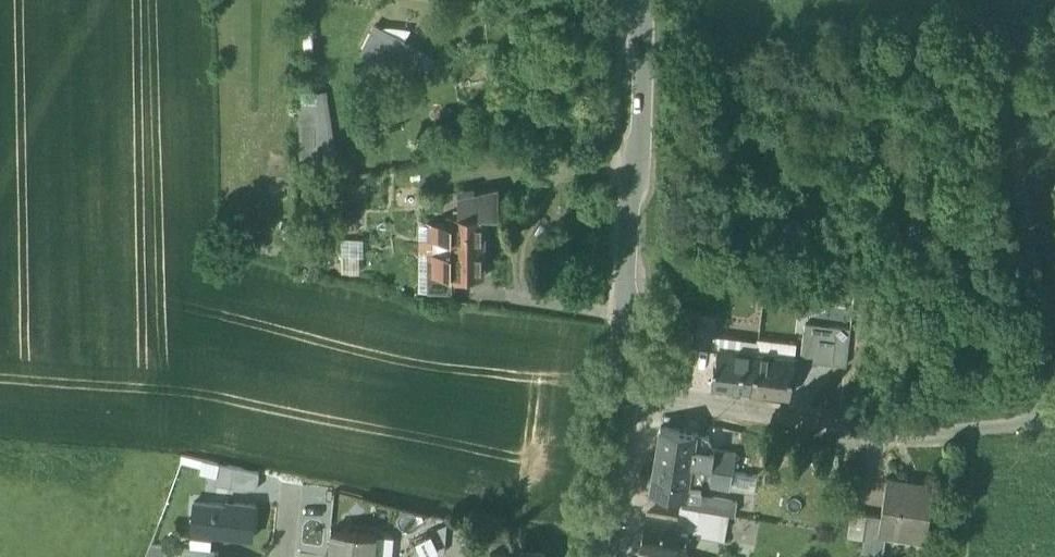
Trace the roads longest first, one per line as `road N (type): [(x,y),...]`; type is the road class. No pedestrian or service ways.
road 1 (residential): [(1054,422),(872,434),(625,395)]
road 2 (secondary): [(642,0),(625,395)]
road 3 (secondary): [(625,395),(606,556)]

